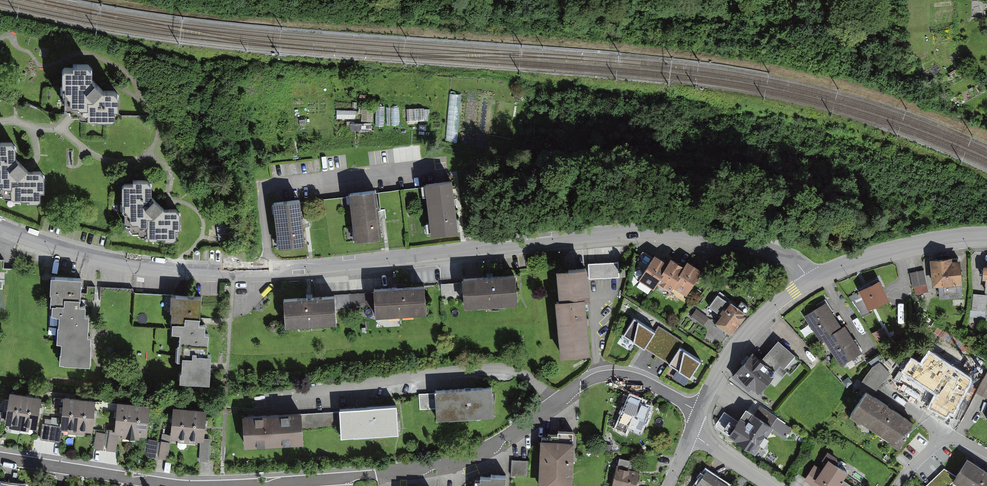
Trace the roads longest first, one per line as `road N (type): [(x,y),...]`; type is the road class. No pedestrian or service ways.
road 1 (residential): [(809,281),(785,256),(684,231),(234,271),(144,265),(0,225)]
road 2 (residential): [(0,457),(178,485),(423,470),(495,446),(613,375),(642,380),(699,412)]
road 3 (residential): [(986,234),(893,248),(809,281)]
road 4 (residential): [(809,281),(736,345),(699,412)]

